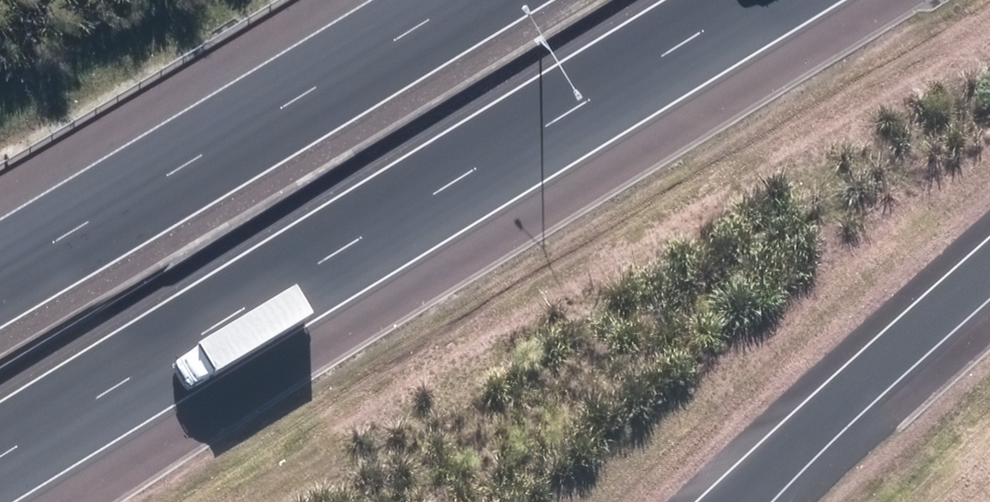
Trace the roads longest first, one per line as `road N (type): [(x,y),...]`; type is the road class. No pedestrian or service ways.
road 1 (motorway): [(751,0),(0,464)]
road 2 (motorway): [(0,244),(413,0)]
road 3 (motorway): [(989,268),(737,501)]

